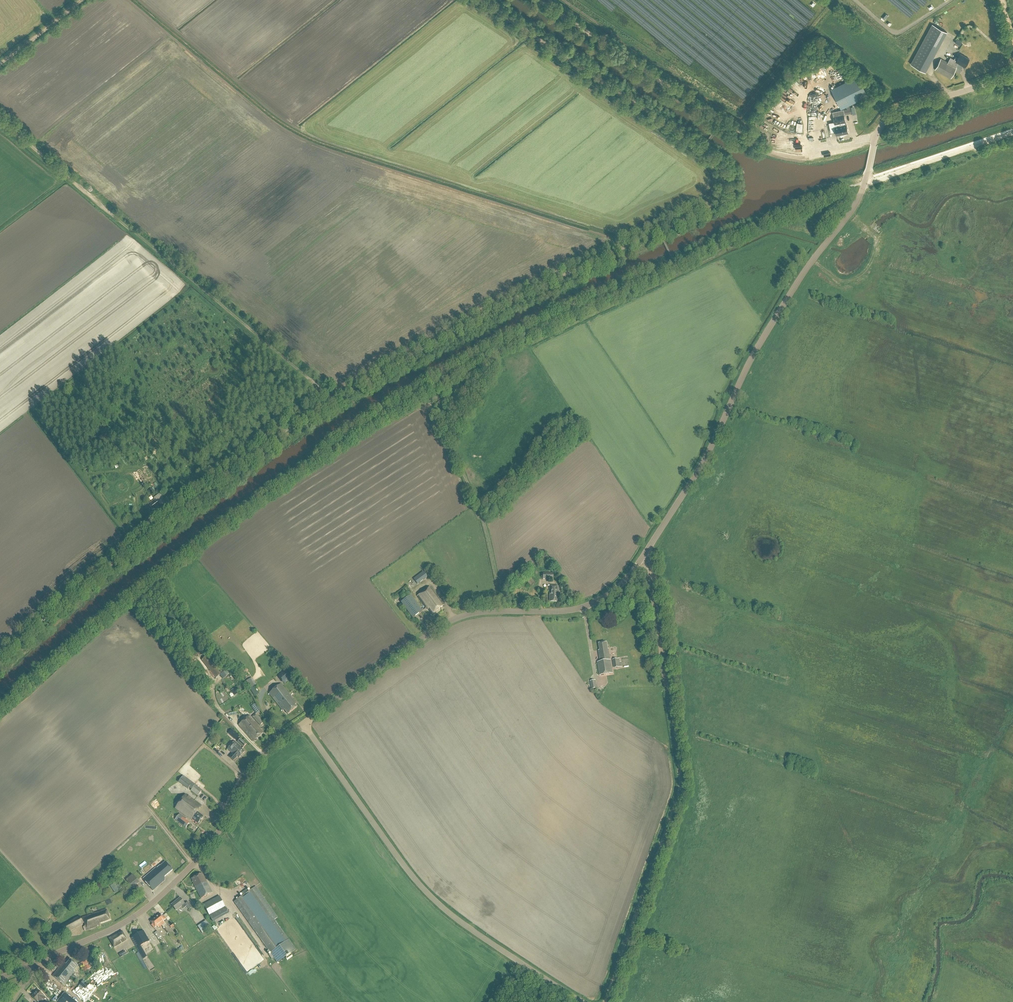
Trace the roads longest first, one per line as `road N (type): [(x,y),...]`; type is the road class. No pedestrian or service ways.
road 1 (tertiary): [(303,725),(454,620),(482,612),(568,611),(615,590),(708,453),(774,318),(853,209),(884,119),(1012,70)]
road 2 (track): [(659,231),(499,307),(303,417),(0,658)]
road 3 (track): [(605,1001),(679,787),(642,558)]
road 4 (track): [(0,119),(331,401)]
road 5 (tertiary): [(581,1001),(421,886),(303,725)]
road 6 (tertiary): [(39,962),(130,919),(162,894),(212,842),(257,762),(303,725)]
road 7 (track): [(793,154),(753,141),(541,0)]
road 8 (track): [(482,0),(703,149)]
road 9 (track): [(501,611),(483,518),(431,388)]
road 10 (track): [(865,183),(1012,133)]
road 11 (track): [(703,149),(720,165),(721,193),(659,231)]

